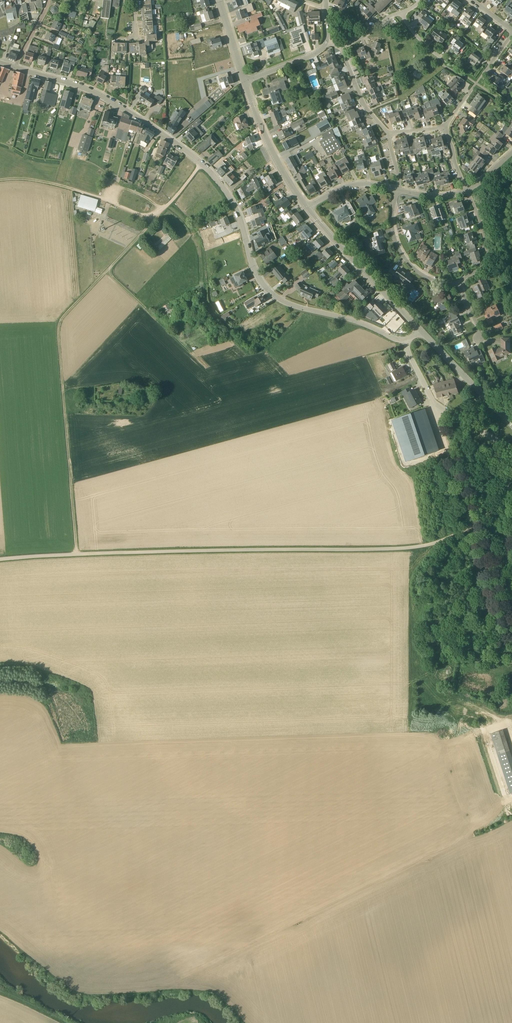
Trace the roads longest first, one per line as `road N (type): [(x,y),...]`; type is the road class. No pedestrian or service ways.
road 1 (residential): [(407,339),(279,298),(258,275),(232,201),(202,163),(93,91),(15,67)]
road 2 (unclassified): [(0,562),(413,547),(473,524)]
road 3 (track): [(76,554),(58,326),(202,163)]
road 4 (tertiary): [(420,330),(308,208)]
road 5 (tertiary): [(308,208),(268,147),(244,81)]
road 6 (residential): [(397,190),(394,234),(405,259),(430,279),(459,283)]
road 7 (tertiary): [(511,424),(420,330)]
road 8 (unclassified): [(473,524),(434,403)]
road 9 (track): [(106,272),(195,354)]

